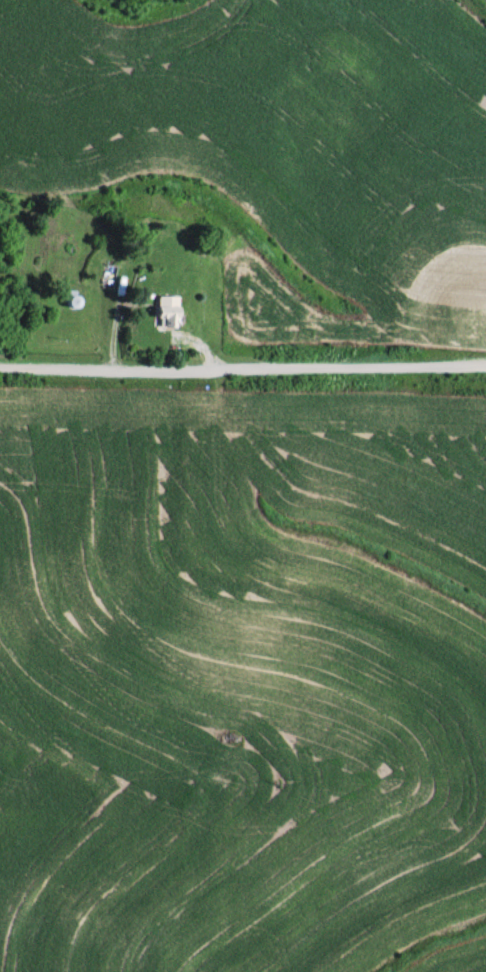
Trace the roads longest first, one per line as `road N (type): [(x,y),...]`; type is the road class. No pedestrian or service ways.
road 1 (residential): [(485,360),(0,362)]

